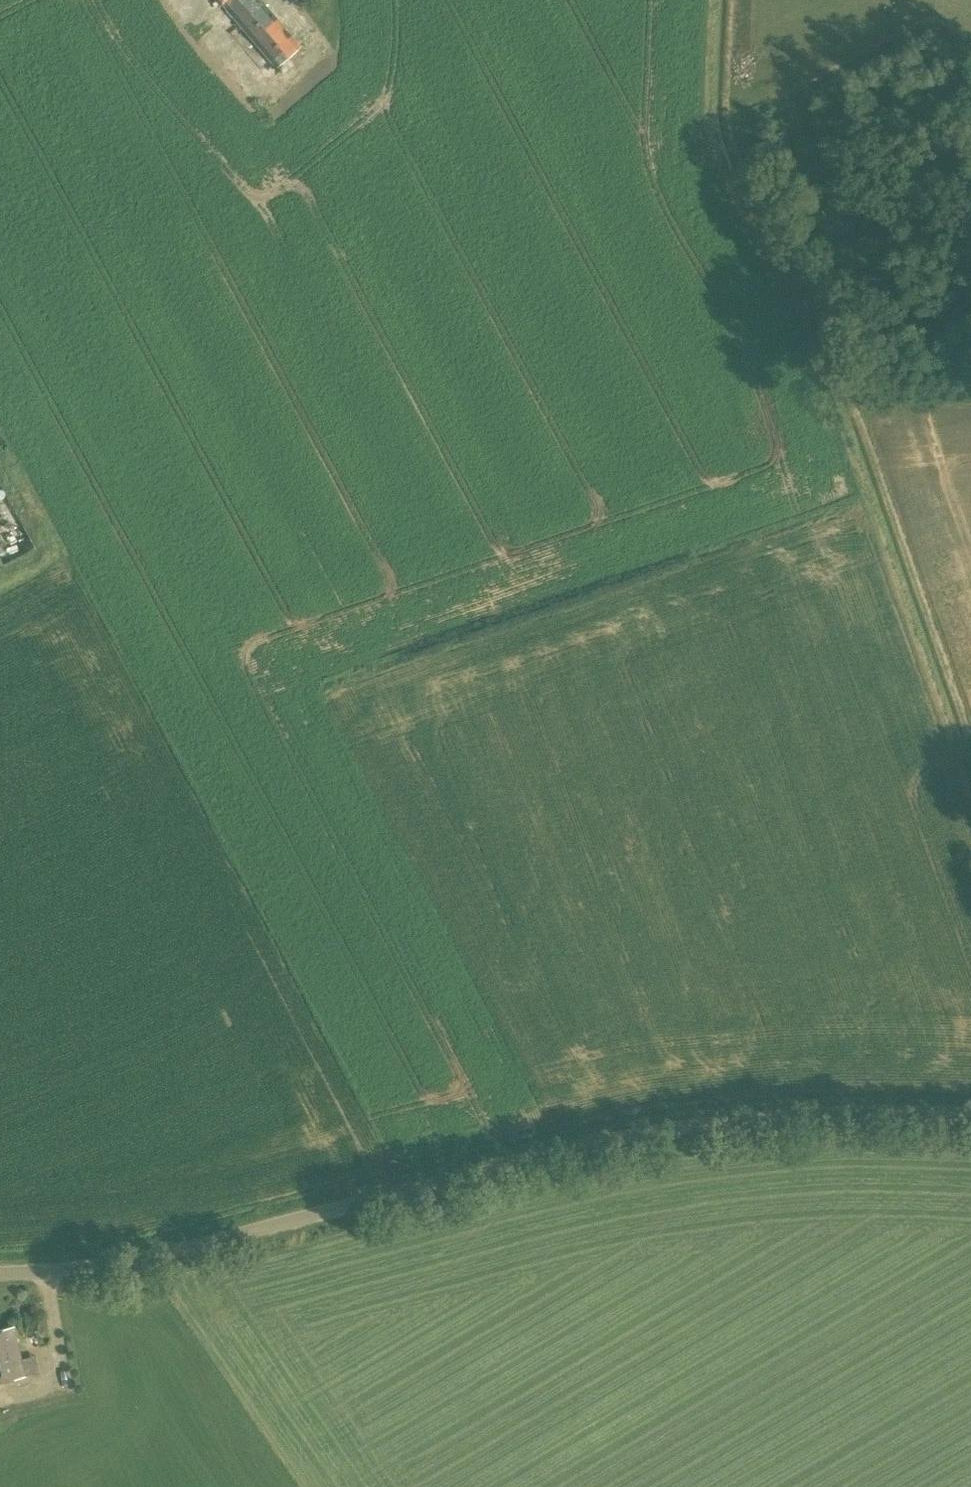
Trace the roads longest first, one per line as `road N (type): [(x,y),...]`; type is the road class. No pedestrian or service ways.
road 1 (unclassified): [(970,1114),(897,1108),(617,1139),(218,1239),(95,1263),(0,1268)]

